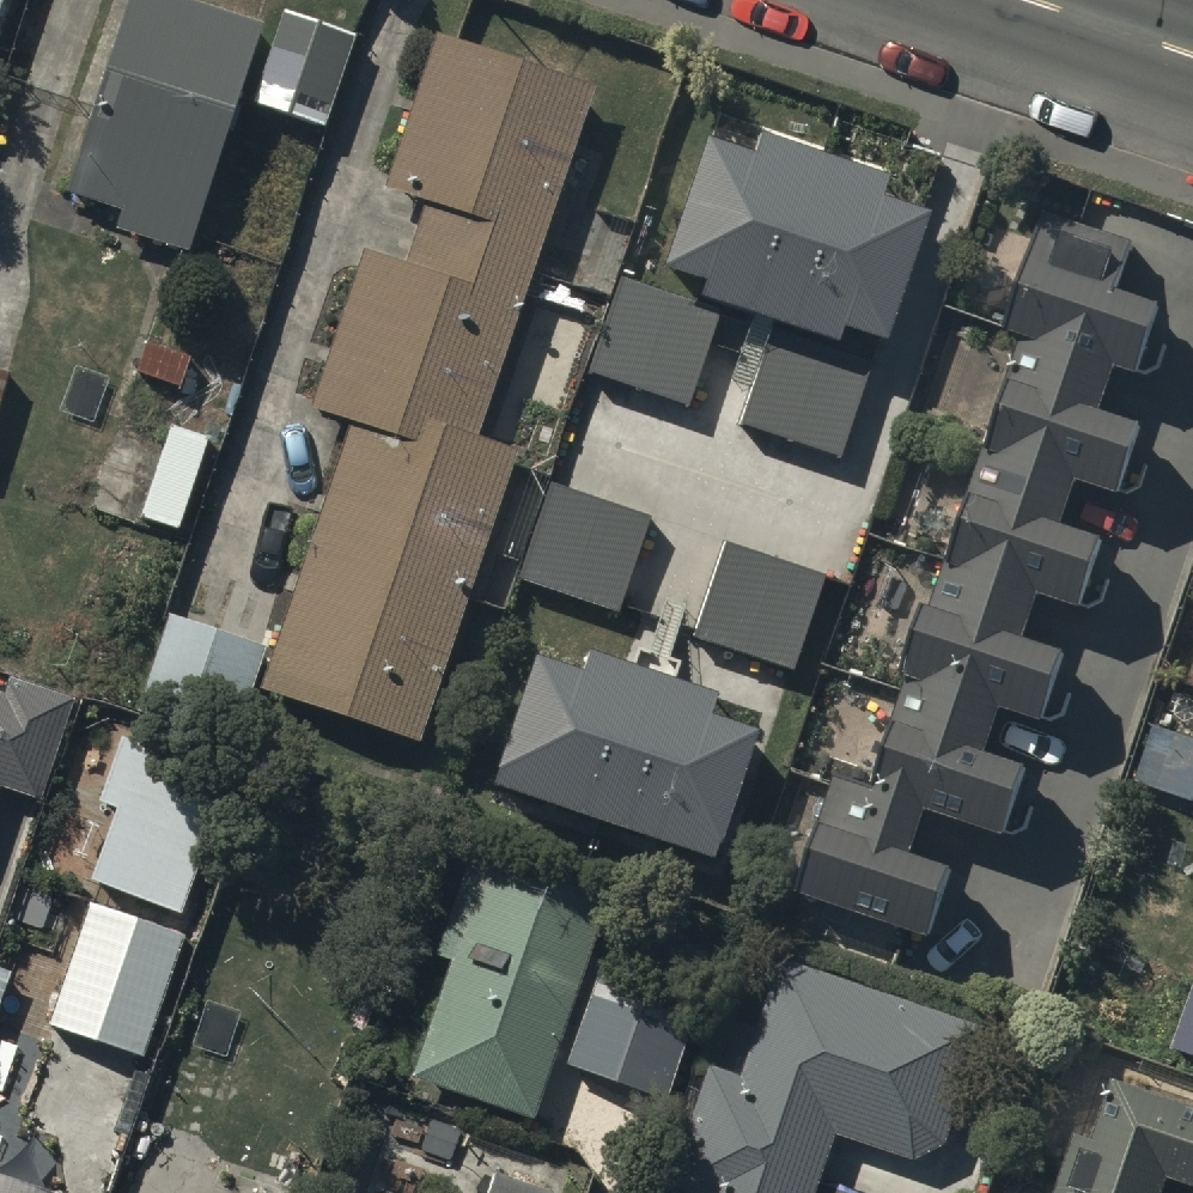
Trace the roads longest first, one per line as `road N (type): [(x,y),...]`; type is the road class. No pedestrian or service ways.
road 1 (tertiary): [(1192,54),(1032,0)]

